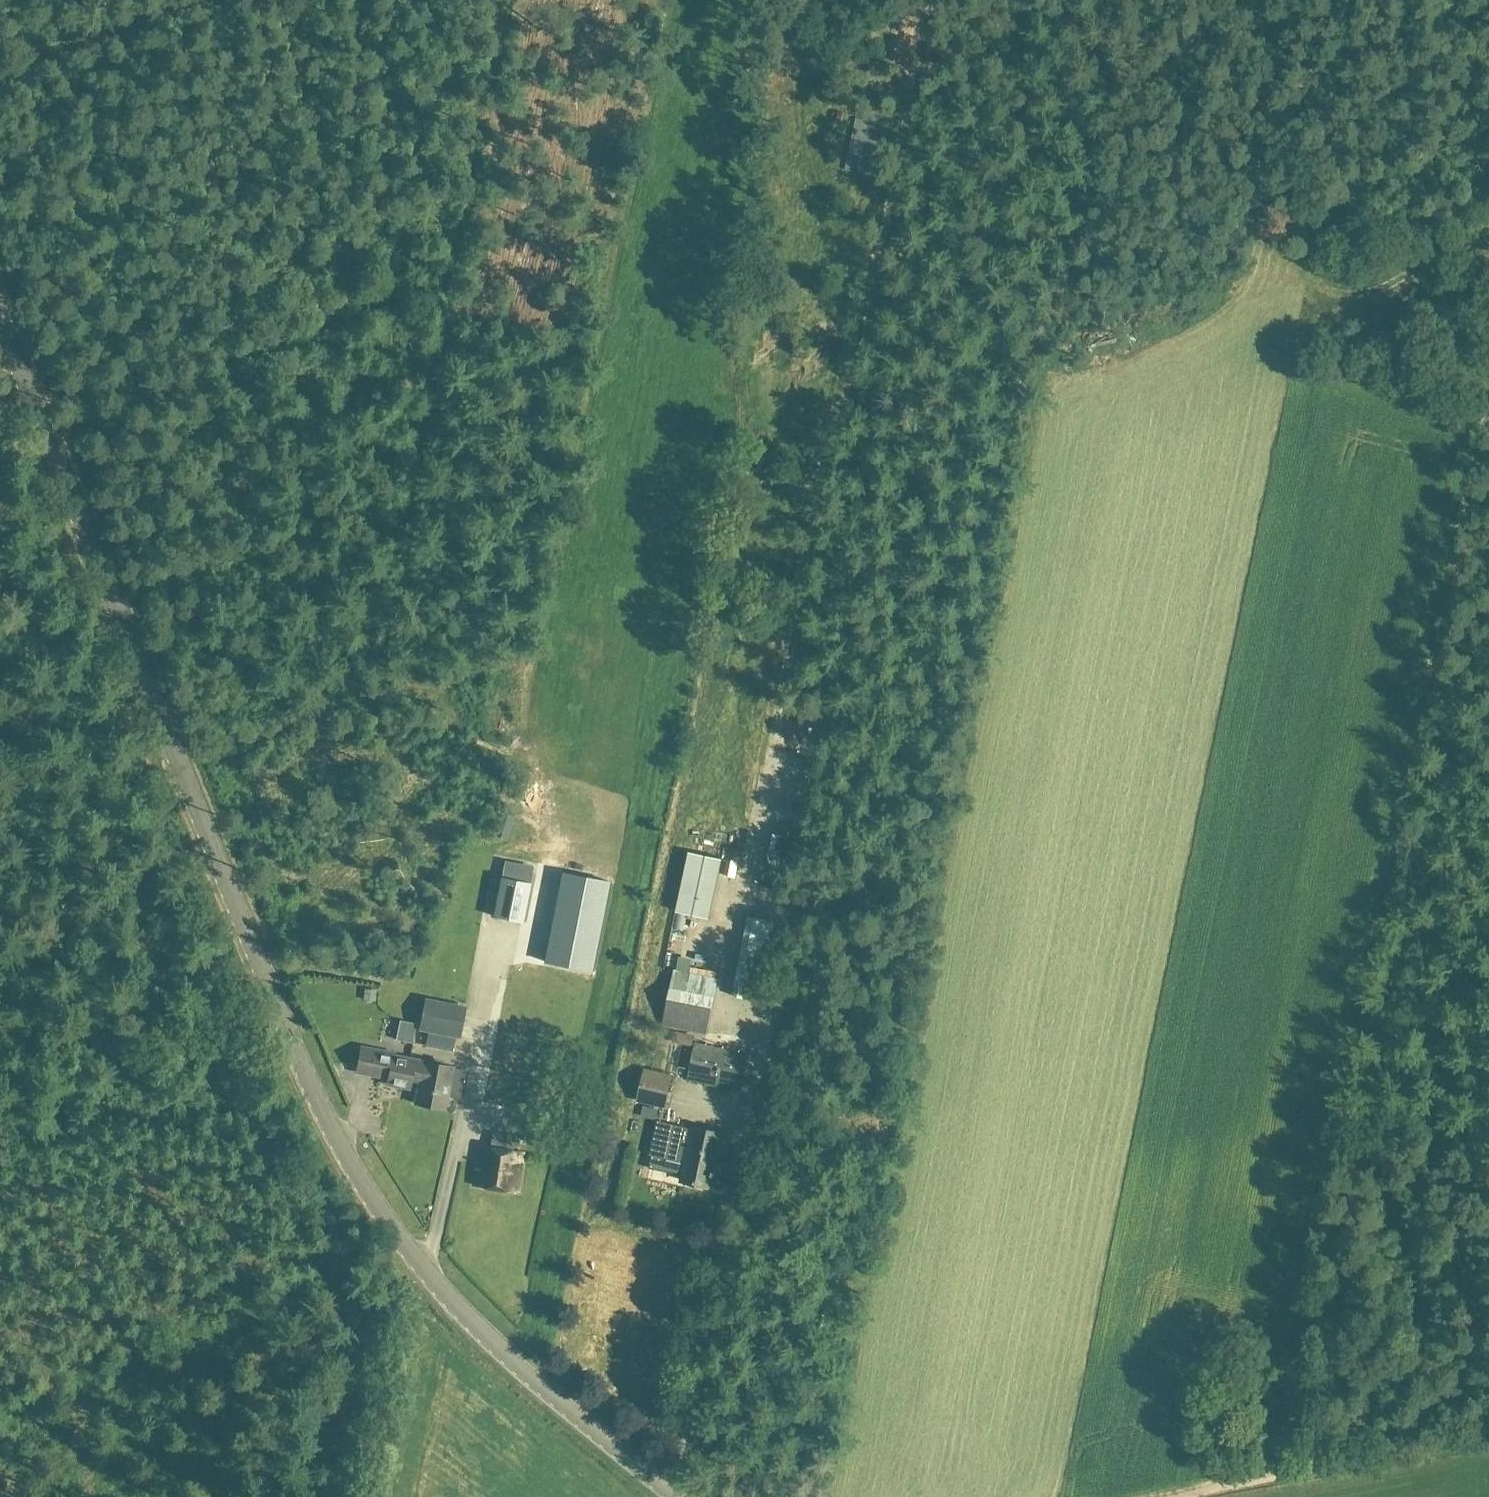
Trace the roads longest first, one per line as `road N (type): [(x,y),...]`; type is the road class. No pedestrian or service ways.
road 1 (tertiary): [(678,1496),(522,1371),(450,1301),(339,1144),(0,295)]
road 2 (track): [(1271,1475),(1488,367)]
road 3 (track): [(1488,1179),(1396,1451)]
road 4 (track): [(1152,1496),(1396,1451)]
road 5 (track): [(0,75),(183,0)]

